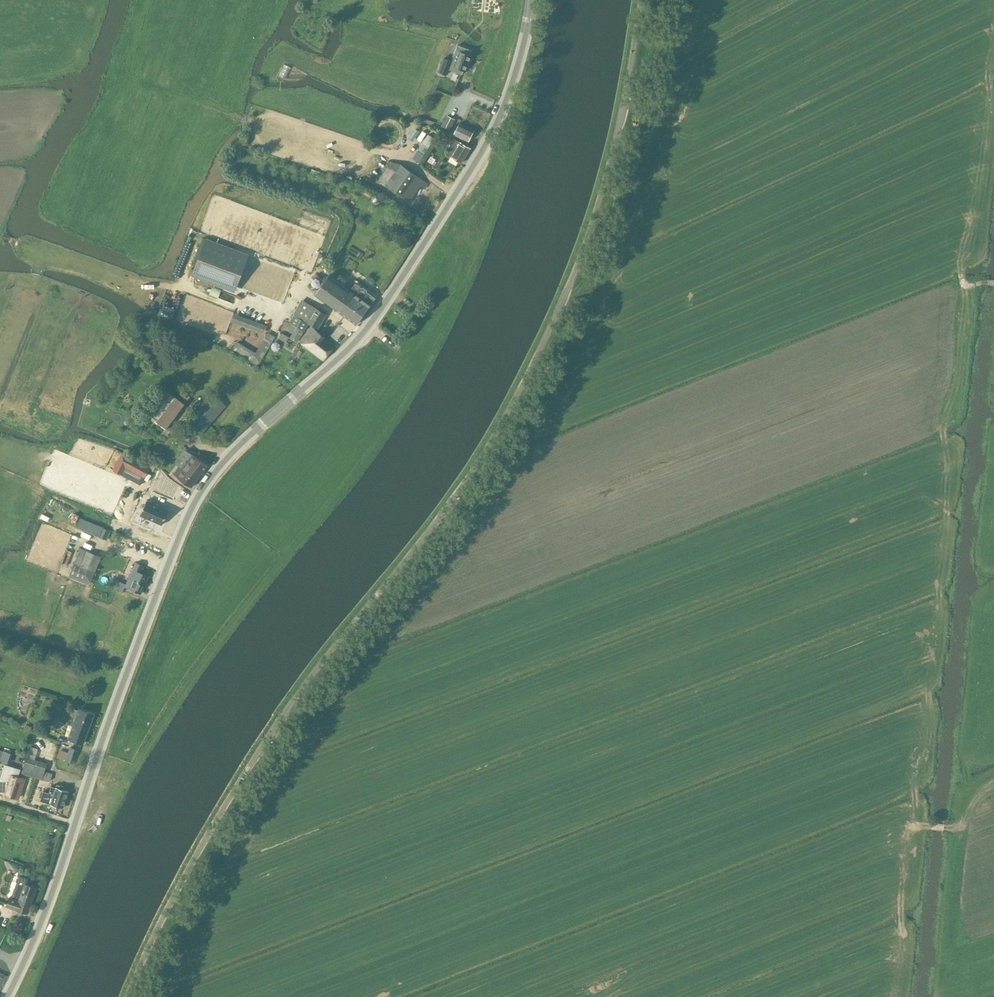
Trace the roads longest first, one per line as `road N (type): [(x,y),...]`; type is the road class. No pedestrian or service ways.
road 1 (secondary): [(9,996),(190,513),(226,458),(372,323),(490,139),(520,63),(529,0)]
road 2 (unclassified): [(128,996),(183,876),(255,759),(477,462),(520,392),(596,220),(640,0)]

